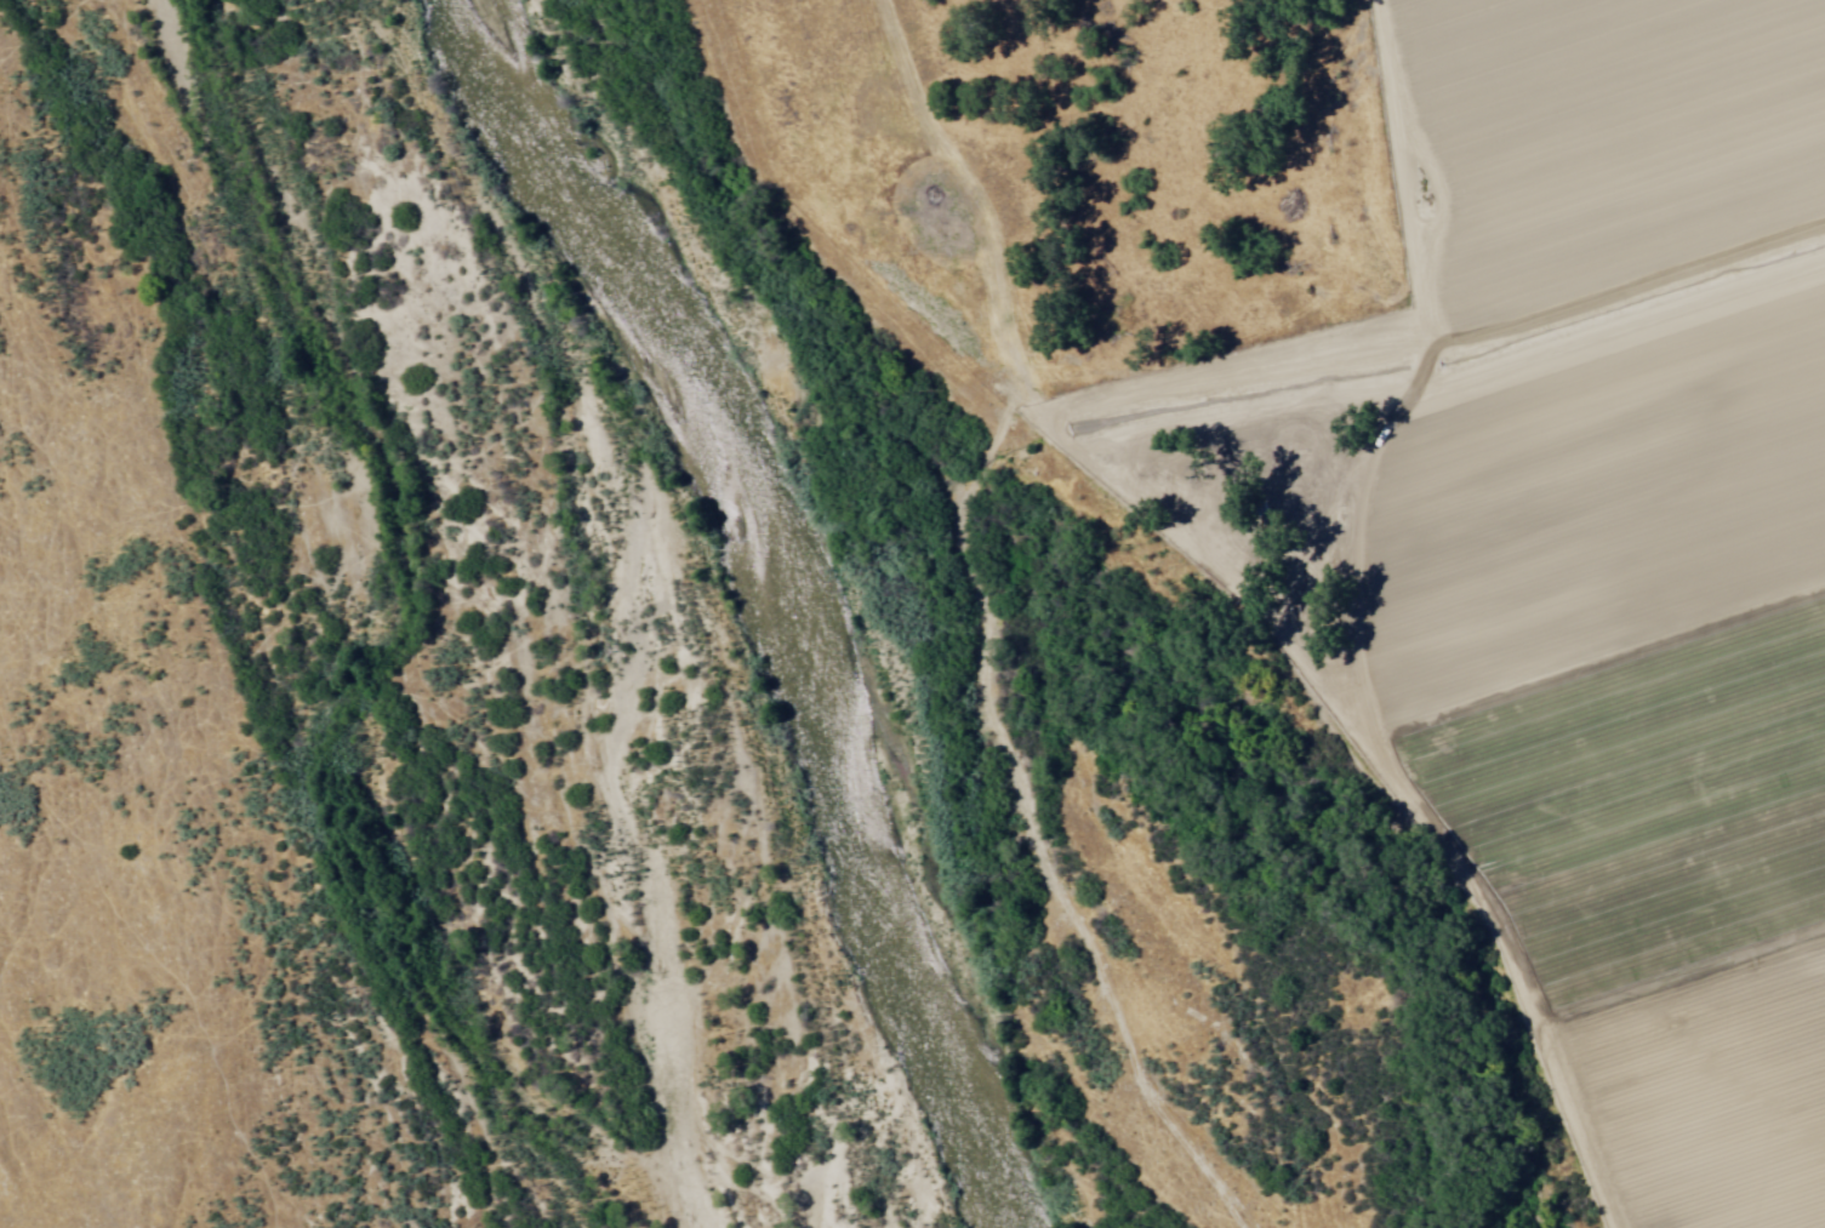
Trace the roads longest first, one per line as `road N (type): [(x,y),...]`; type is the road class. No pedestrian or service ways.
road 1 (track): [(1632,1227),(1528,1003),(1260,657),(974,433),(787,110),(690,0)]

